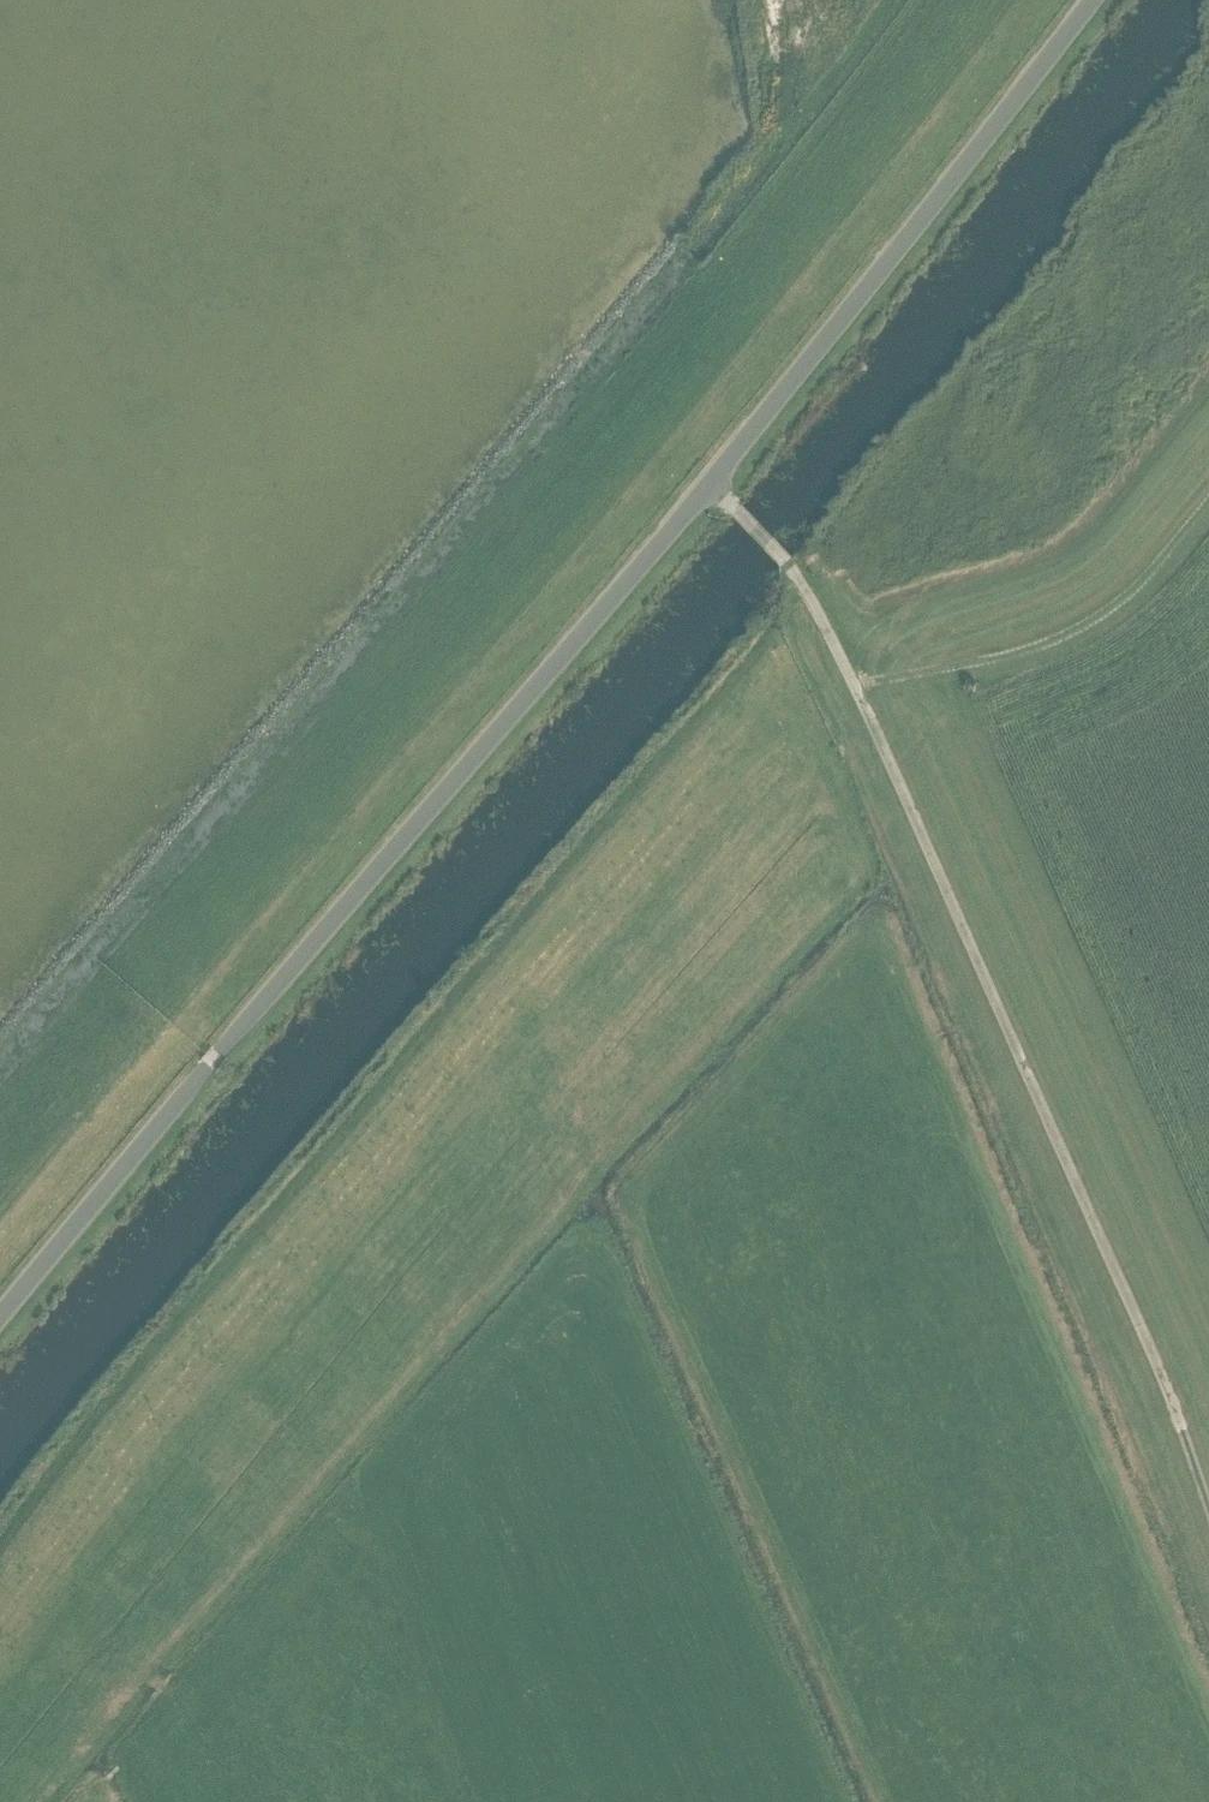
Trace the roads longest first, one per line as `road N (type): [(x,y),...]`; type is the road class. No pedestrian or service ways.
road 1 (tertiary): [(0,1319),(706,485),(1091,0)]
road 2 (track): [(1208,1530),(1063,1158),(886,747),(790,568),(706,485)]

